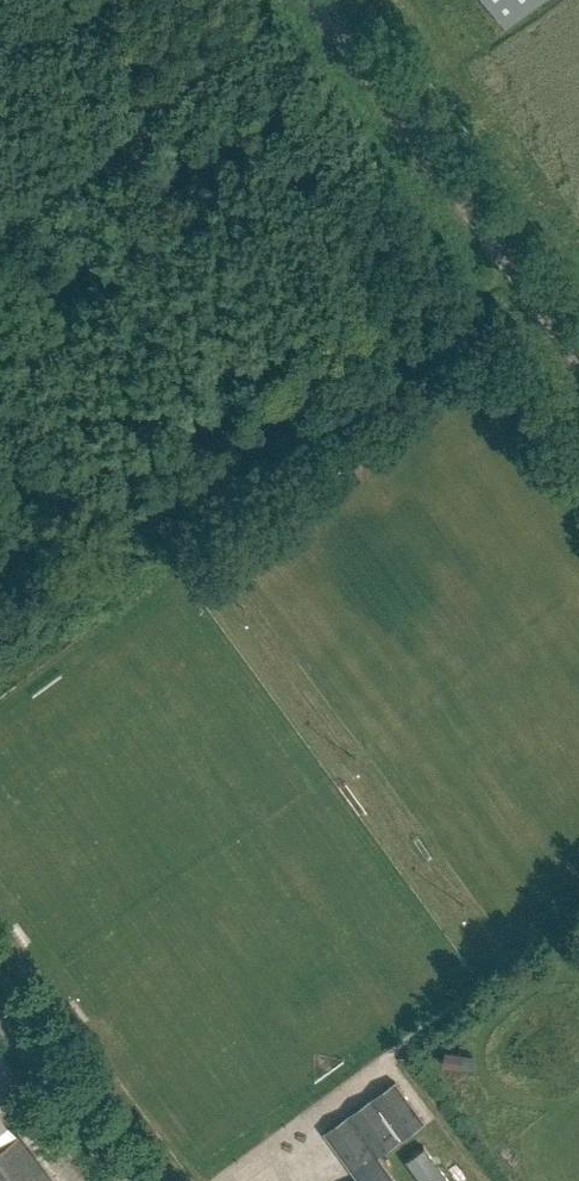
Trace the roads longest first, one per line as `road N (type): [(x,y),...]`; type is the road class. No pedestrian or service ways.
road 1 (residential): [(578,359),(314,0)]
road 2 (residential): [(121,1180),(0,1018)]

